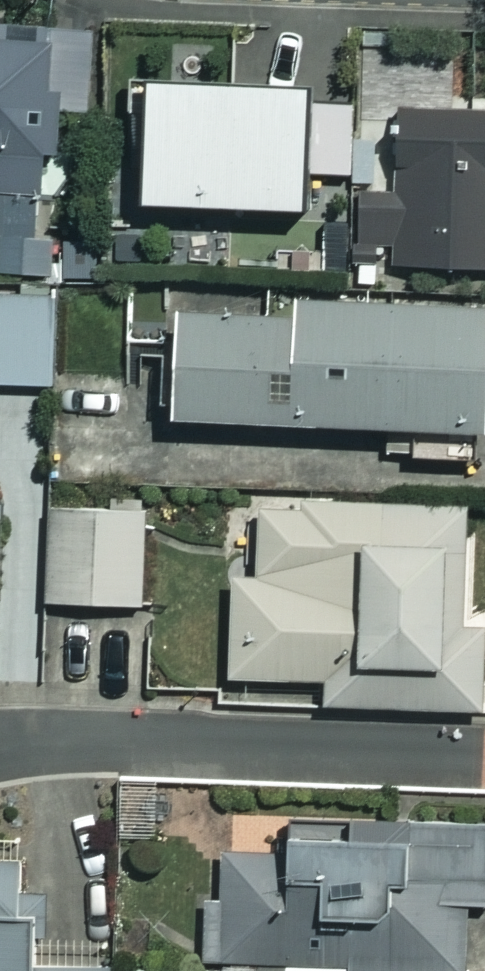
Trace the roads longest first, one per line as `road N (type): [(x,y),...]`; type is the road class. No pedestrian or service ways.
road 1 (residential): [(0,745),(82,740),(484,760)]

